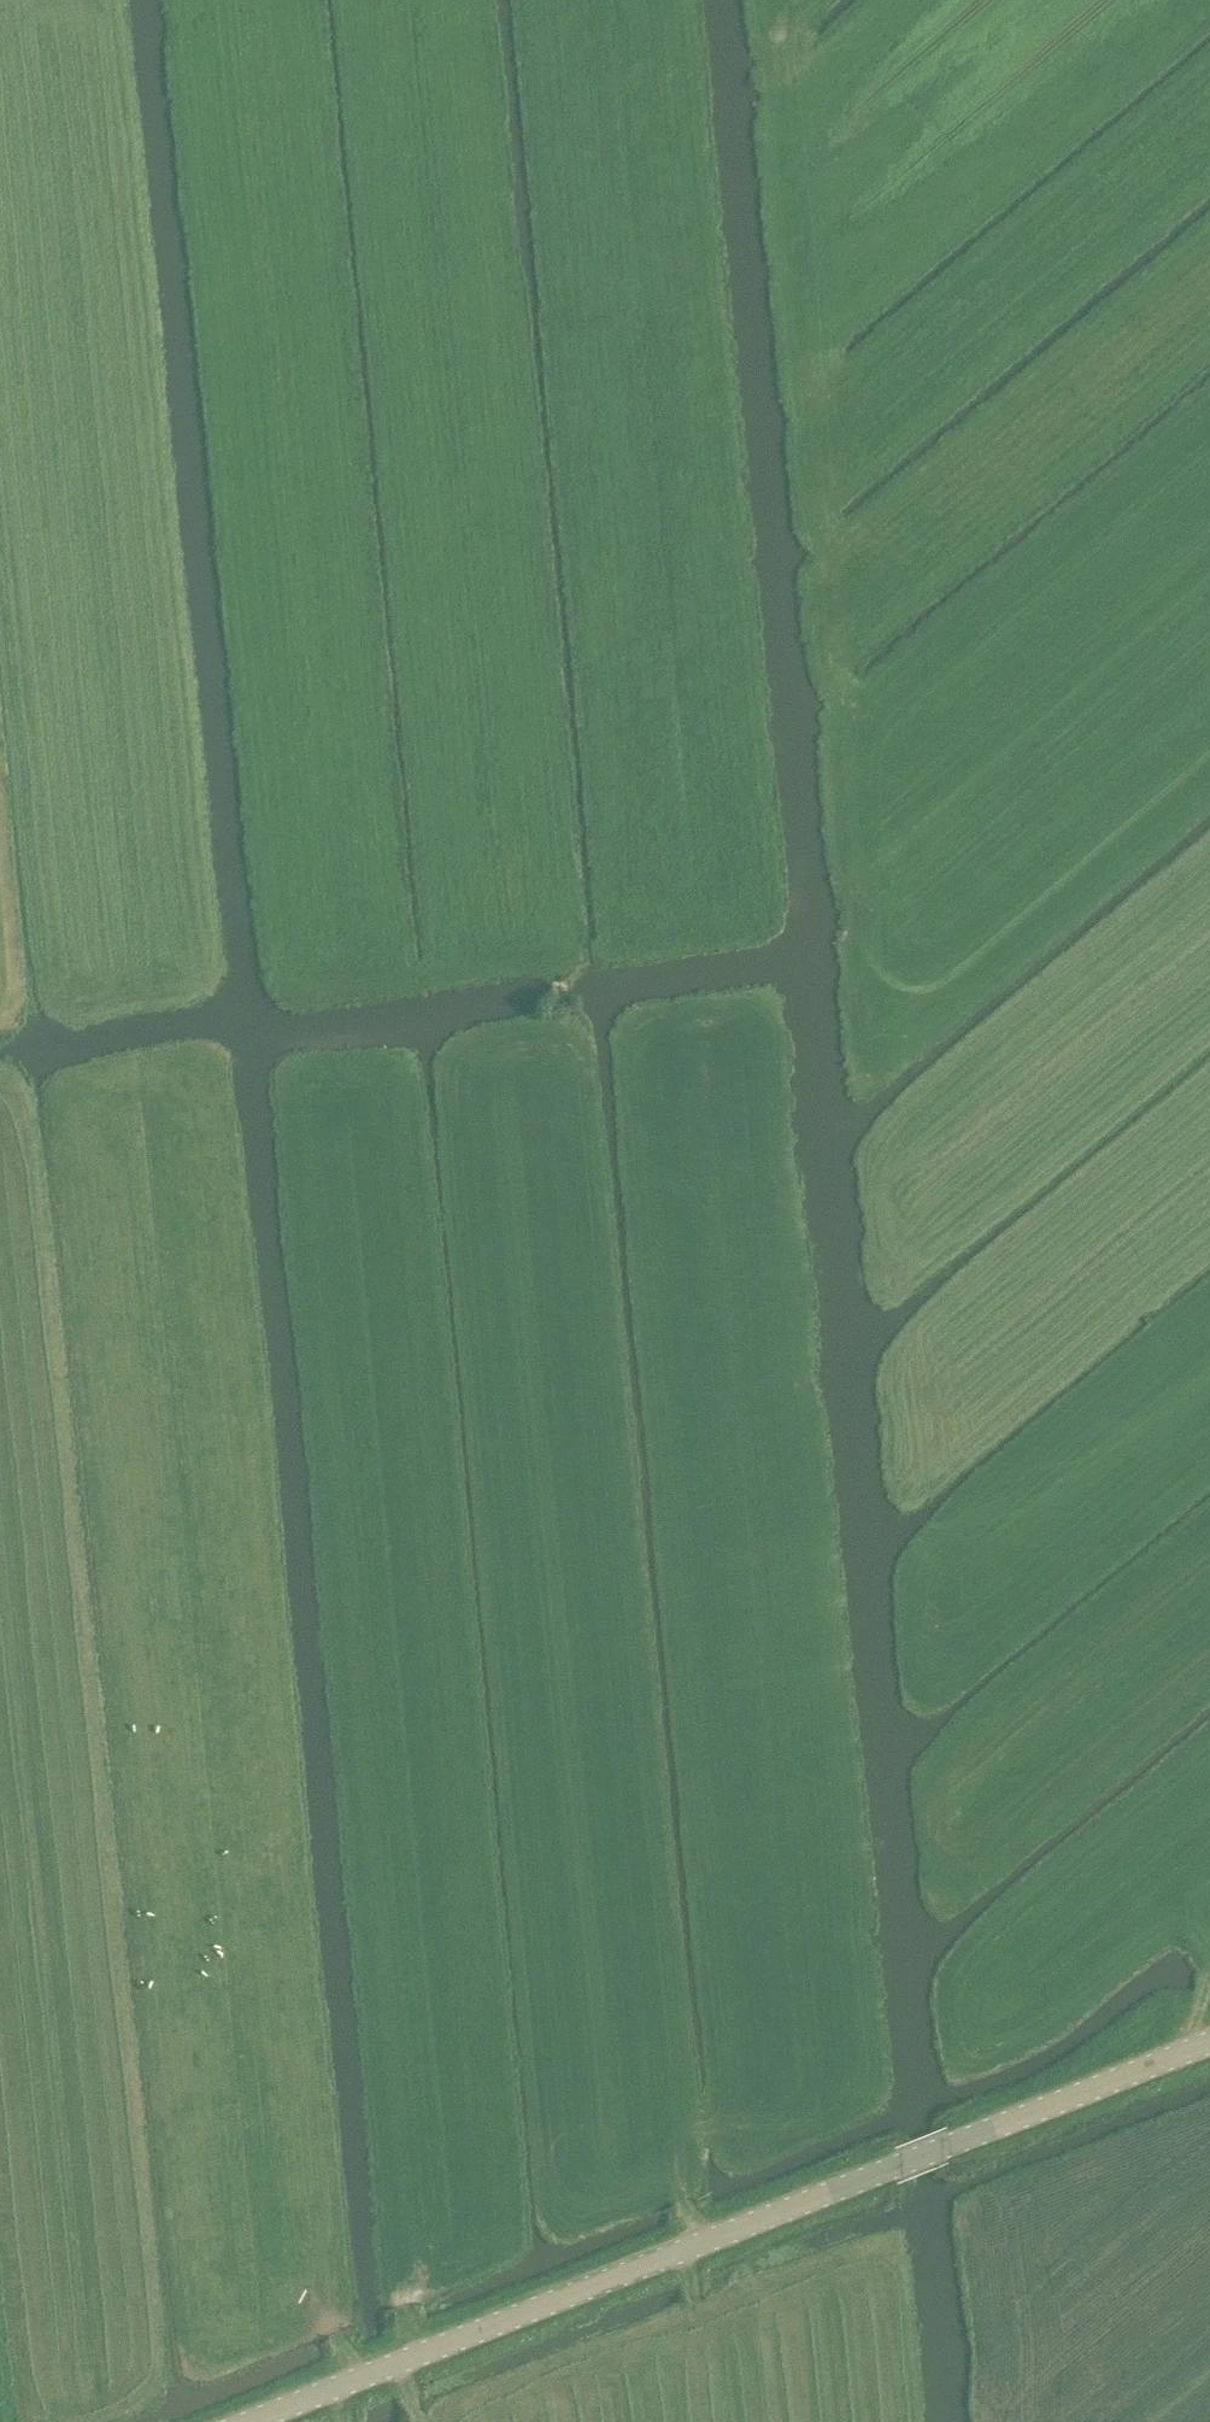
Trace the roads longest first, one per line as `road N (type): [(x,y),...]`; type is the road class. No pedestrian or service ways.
road 1 (unclassified): [(243,2421),(1209,2045)]

